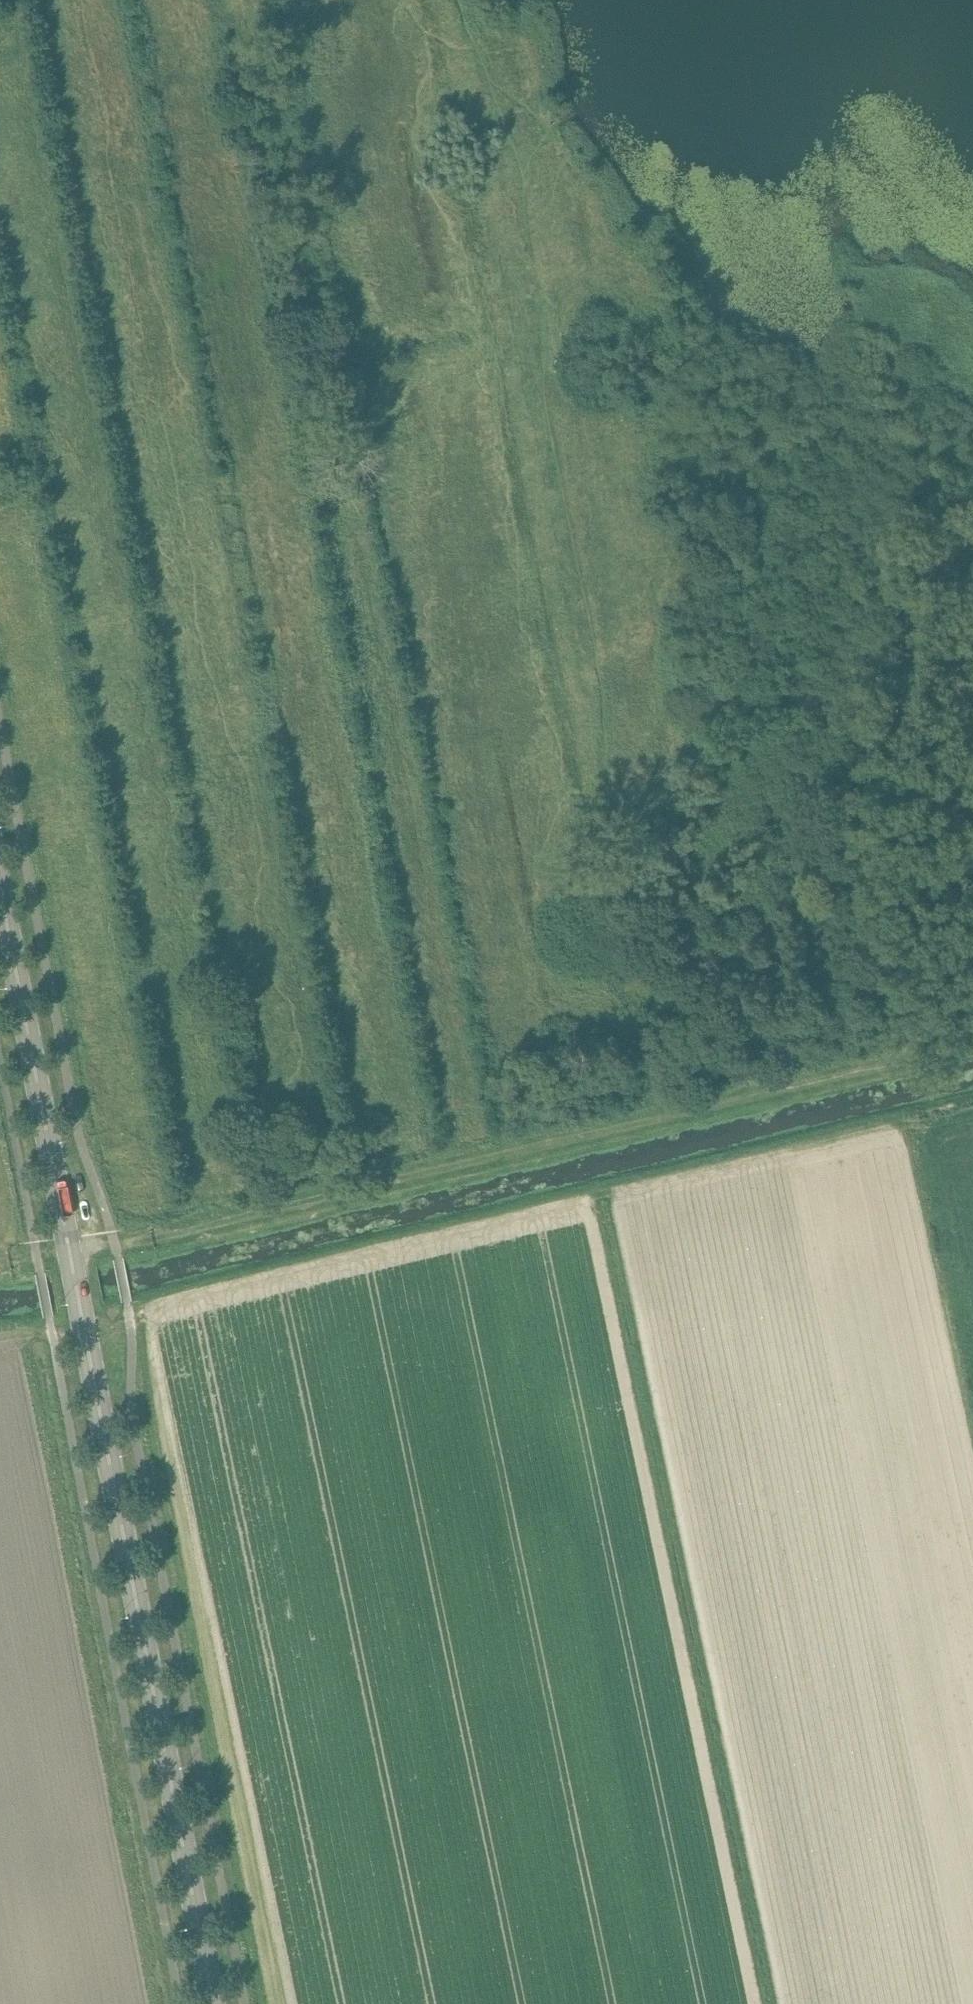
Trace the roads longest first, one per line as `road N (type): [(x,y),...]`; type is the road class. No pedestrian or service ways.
road 1 (tertiary): [(214,2003),(0,891)]
road 2 (track): [(116,1246),(164,1244),(972,1044)]

